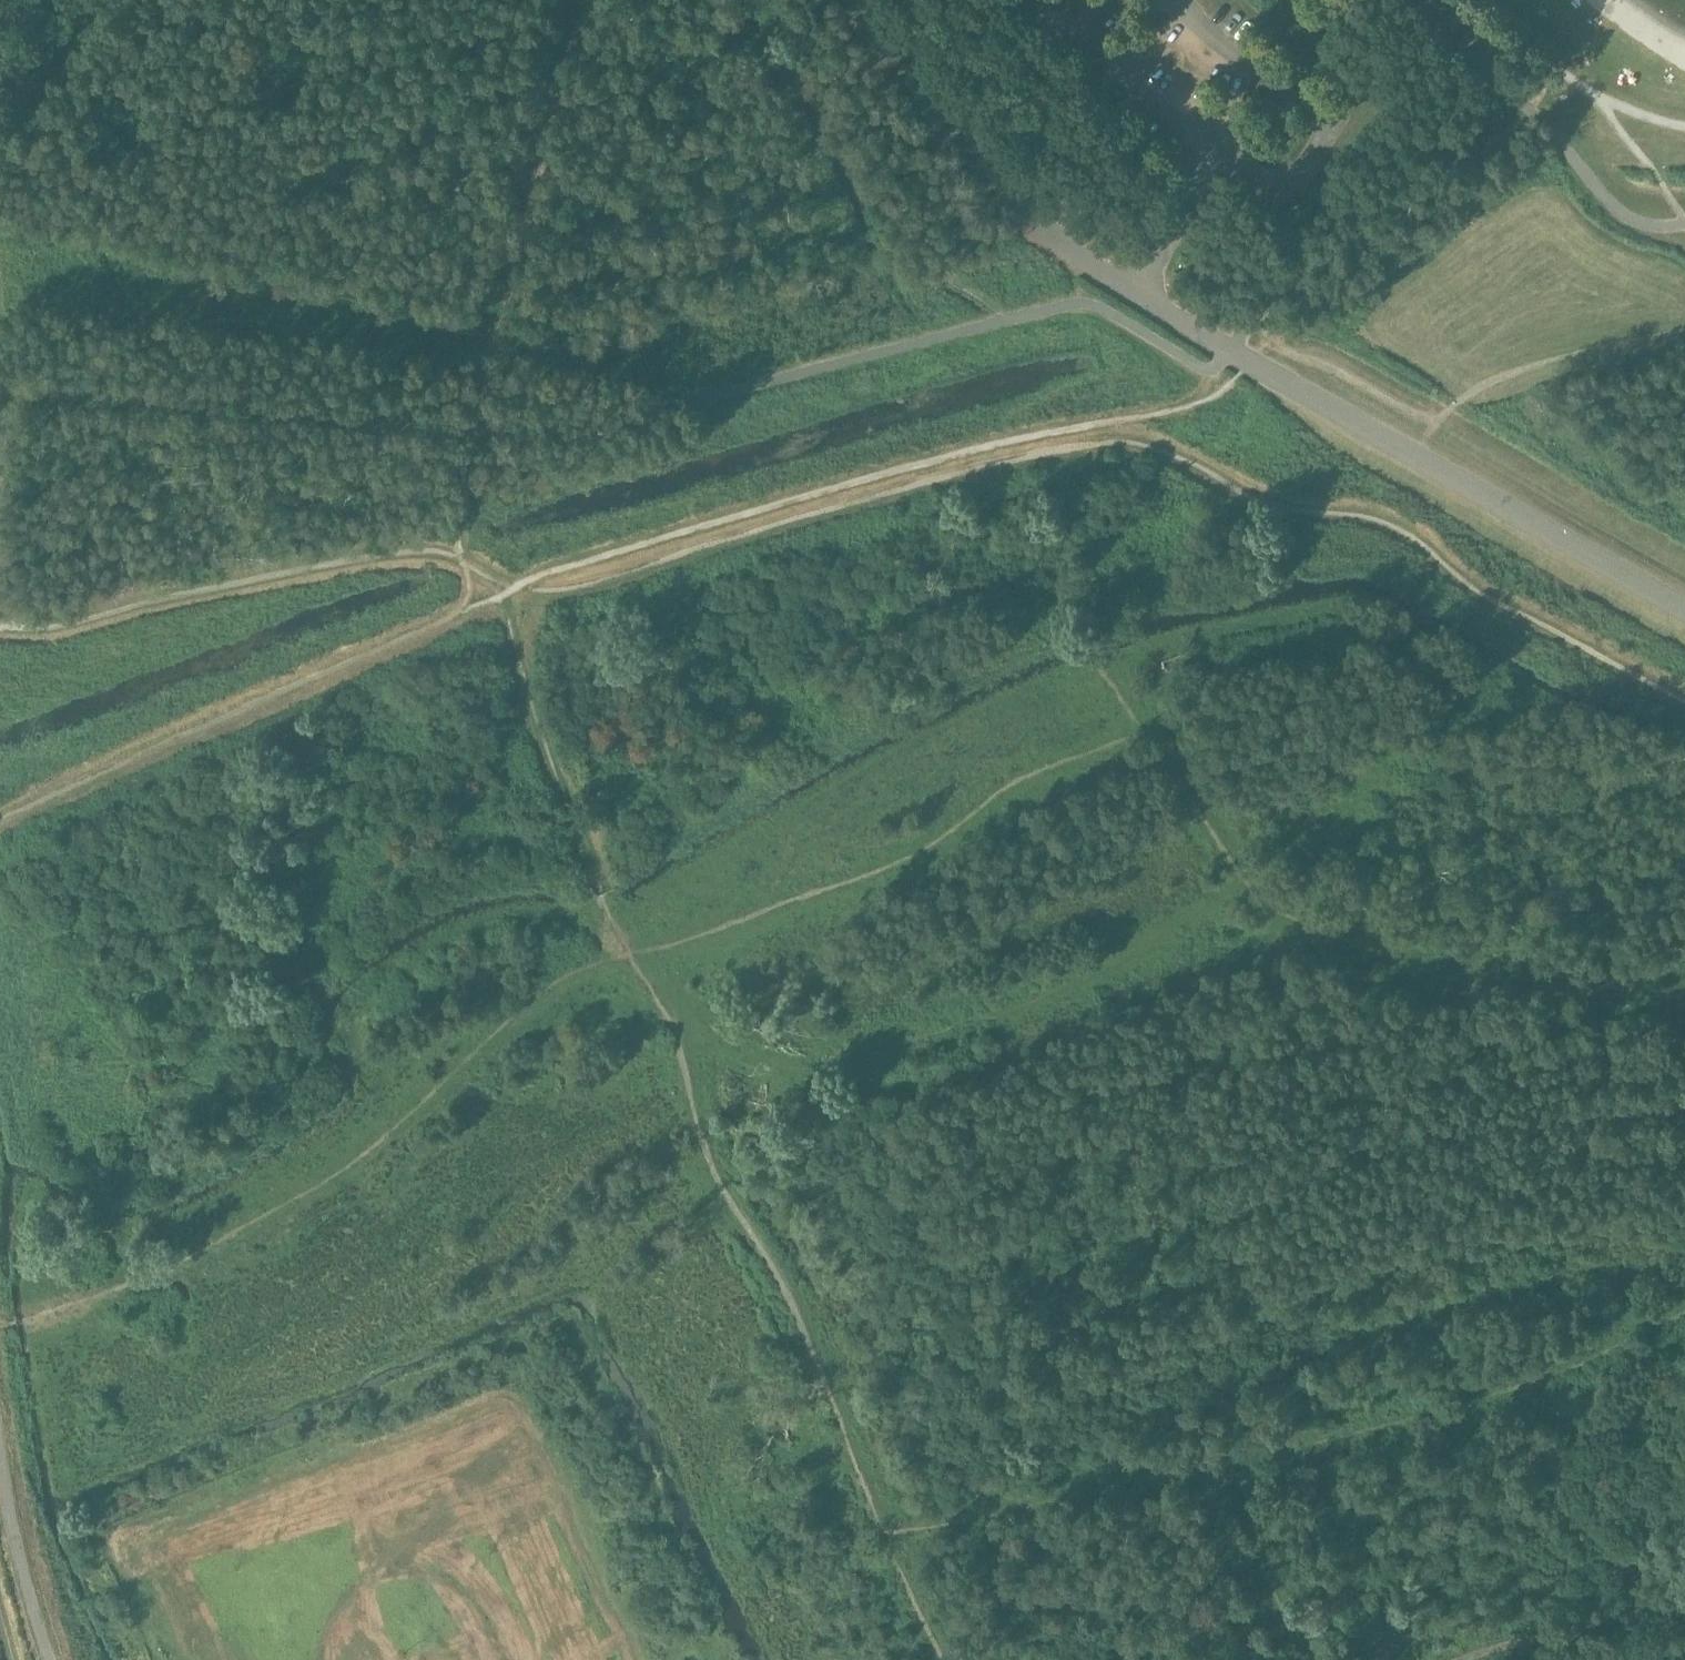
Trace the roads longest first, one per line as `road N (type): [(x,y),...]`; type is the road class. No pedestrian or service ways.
road 1 (unclassified): [(1684,612),(1262,373),(1058,243),(972,164),(849,0)]

